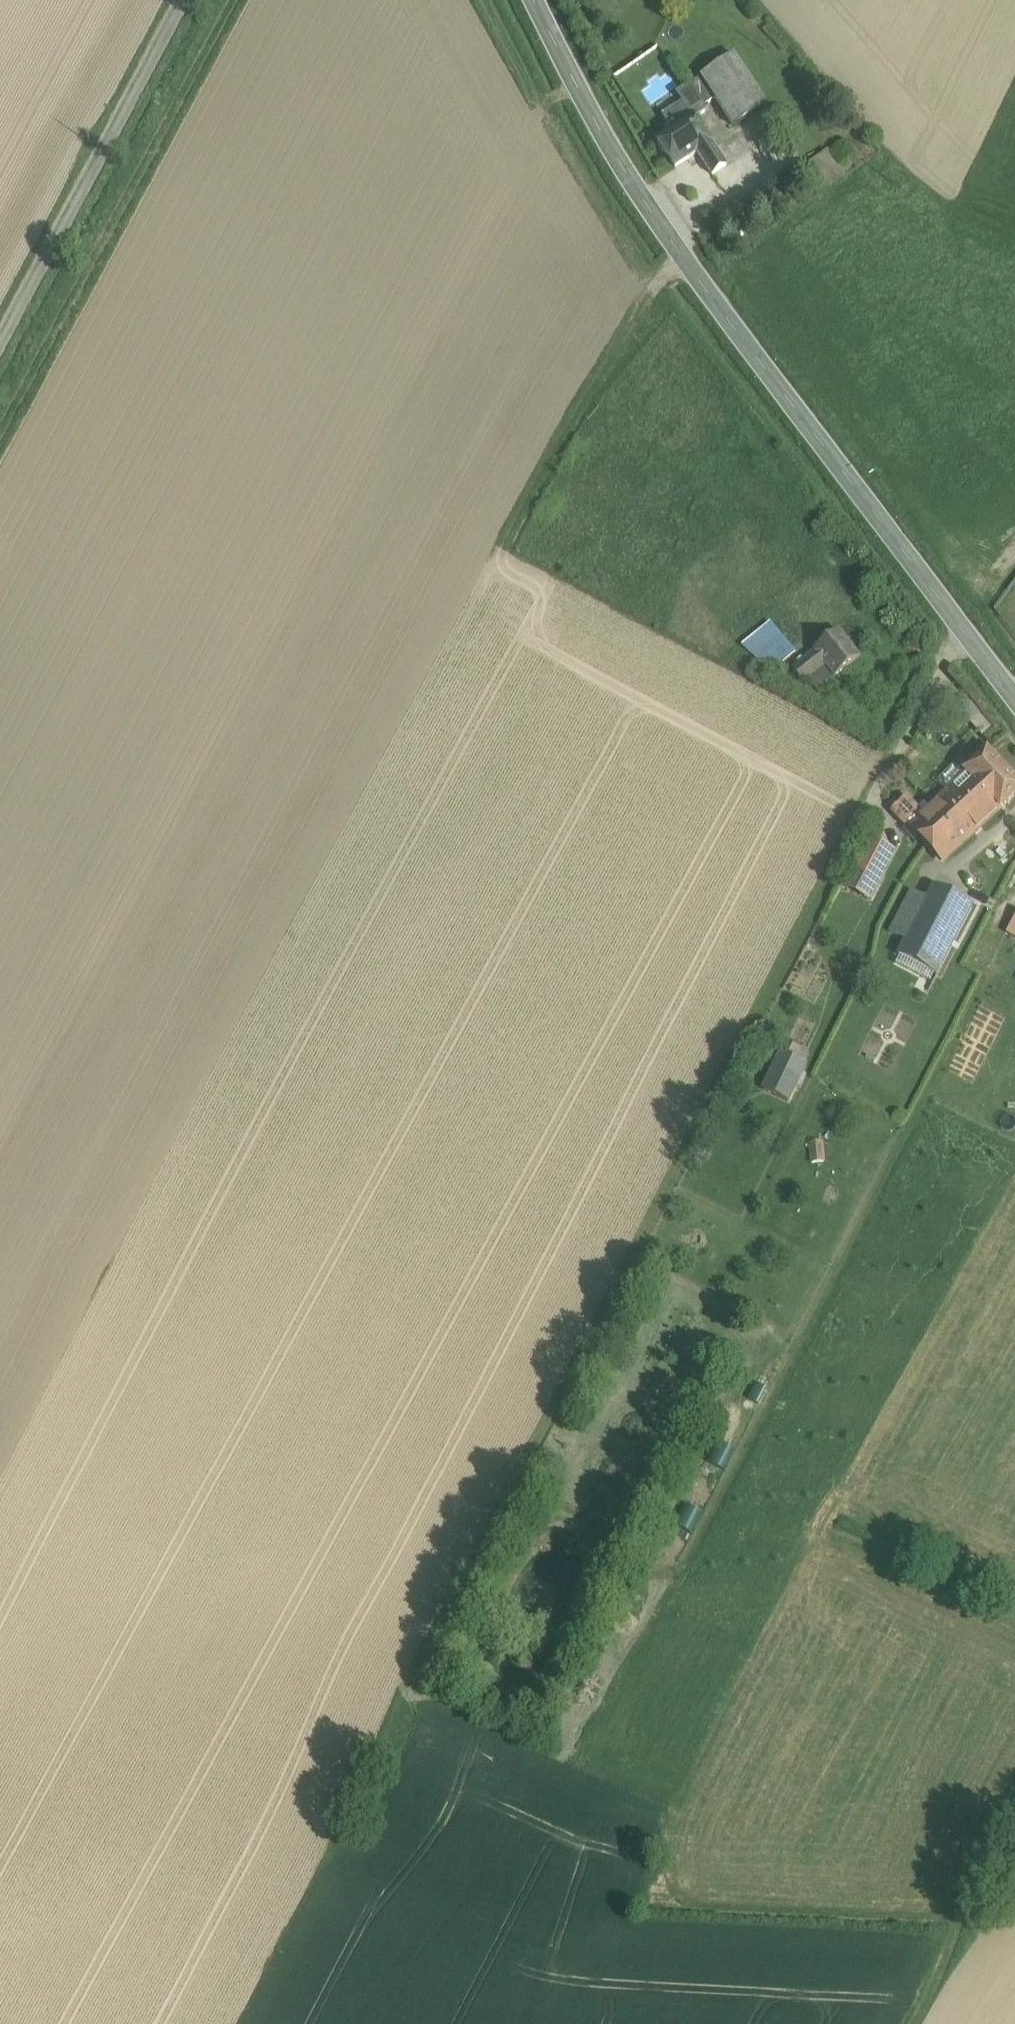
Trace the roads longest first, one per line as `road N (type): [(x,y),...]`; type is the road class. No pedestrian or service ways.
road 1 (secondary): [(1014,697),(700,280),(613,150),(532,0)]
road 2 (unclassified): [(184,0),(0,345)]

